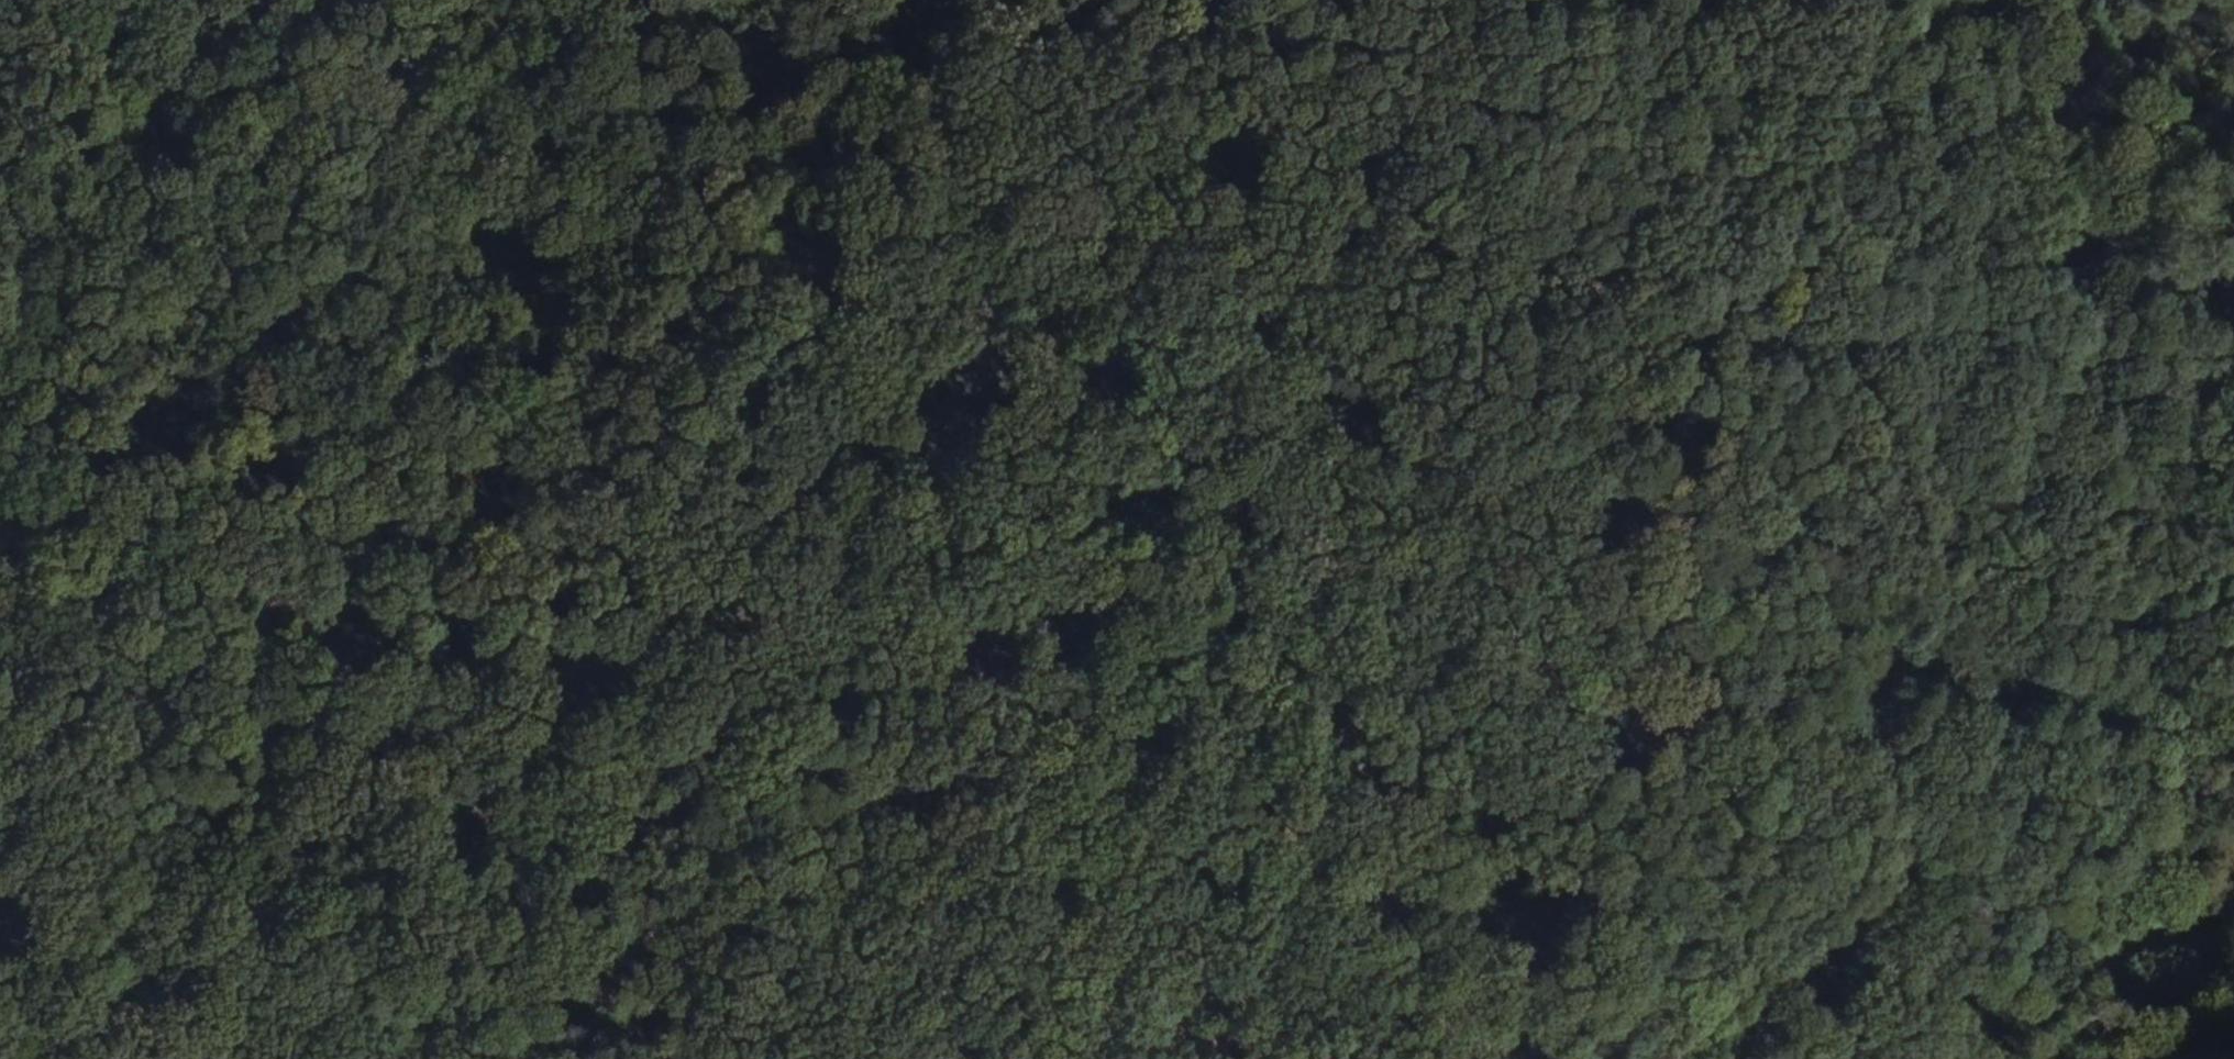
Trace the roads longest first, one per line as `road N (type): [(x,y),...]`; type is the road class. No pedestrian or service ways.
road 1 (track): [(2233,880),(2197,944),(2150,1058)]

